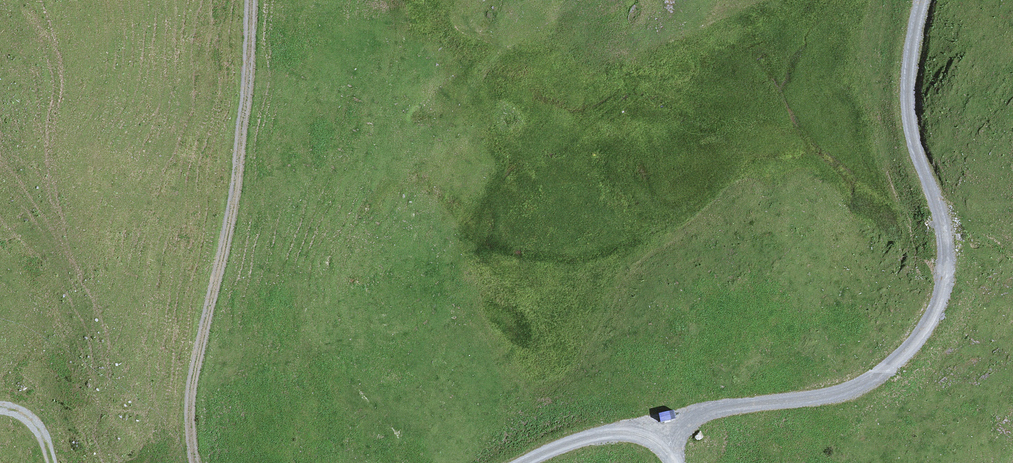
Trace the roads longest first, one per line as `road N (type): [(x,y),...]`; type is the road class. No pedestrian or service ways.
road 1 (track): [(672,460),(677,429),(697,413),(830,393),(875,375),(930,322),(948,272),(948,238),(910,121),(911,48),(922,0)]
road 2 (track): [(192,462),(187,410),(243,171),(255,0)]
road 3 (track): [(523,462),(614,432),(653,440),(673,462)]

